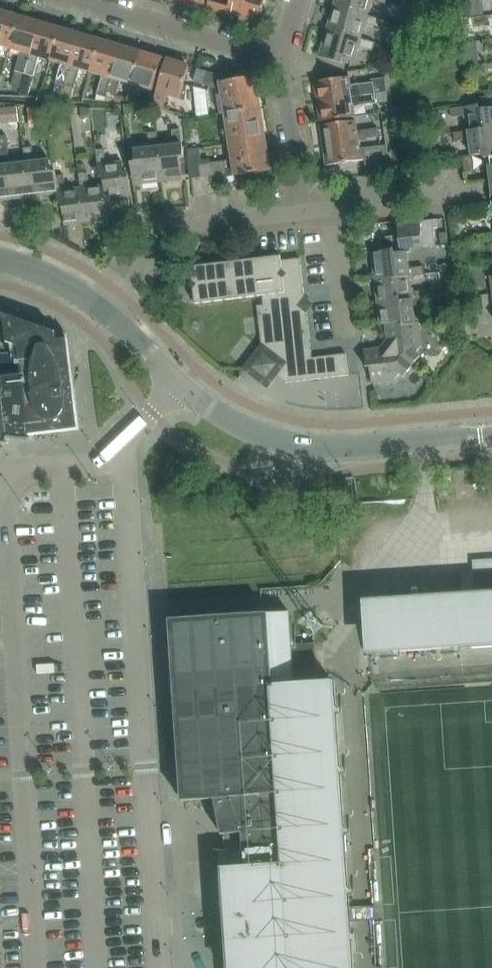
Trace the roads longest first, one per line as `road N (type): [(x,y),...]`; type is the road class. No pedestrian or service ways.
road 1 (unclassified): [(491,435),(343,448),(275,440),(200,402),(109,314)]
road 2 (residential): [(109,314),(158,239),(179,227),(276,215),(304,201)]
road 3 (residential): [(85,0),(282,55)]
road 4 (residential): [(329,198),(480,190)]
road 5 (residential): [(304,201),(282,55)]
road 6 (unclassified): [(109,314),(50,276),(0,259)]

